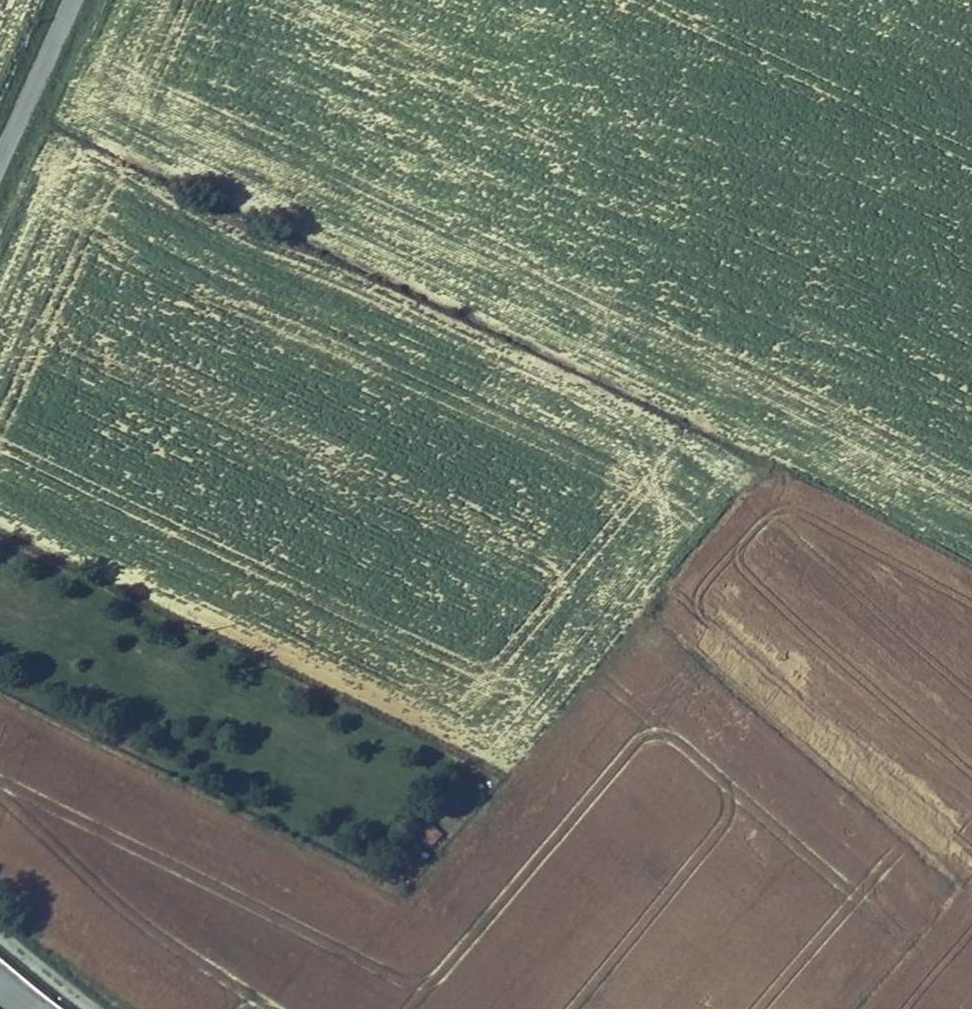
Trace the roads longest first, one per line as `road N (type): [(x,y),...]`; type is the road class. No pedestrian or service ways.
road 1 (unclassified): [(0,164),(74,0)]
road 2 (track): [(120,1008),(0,919)]

